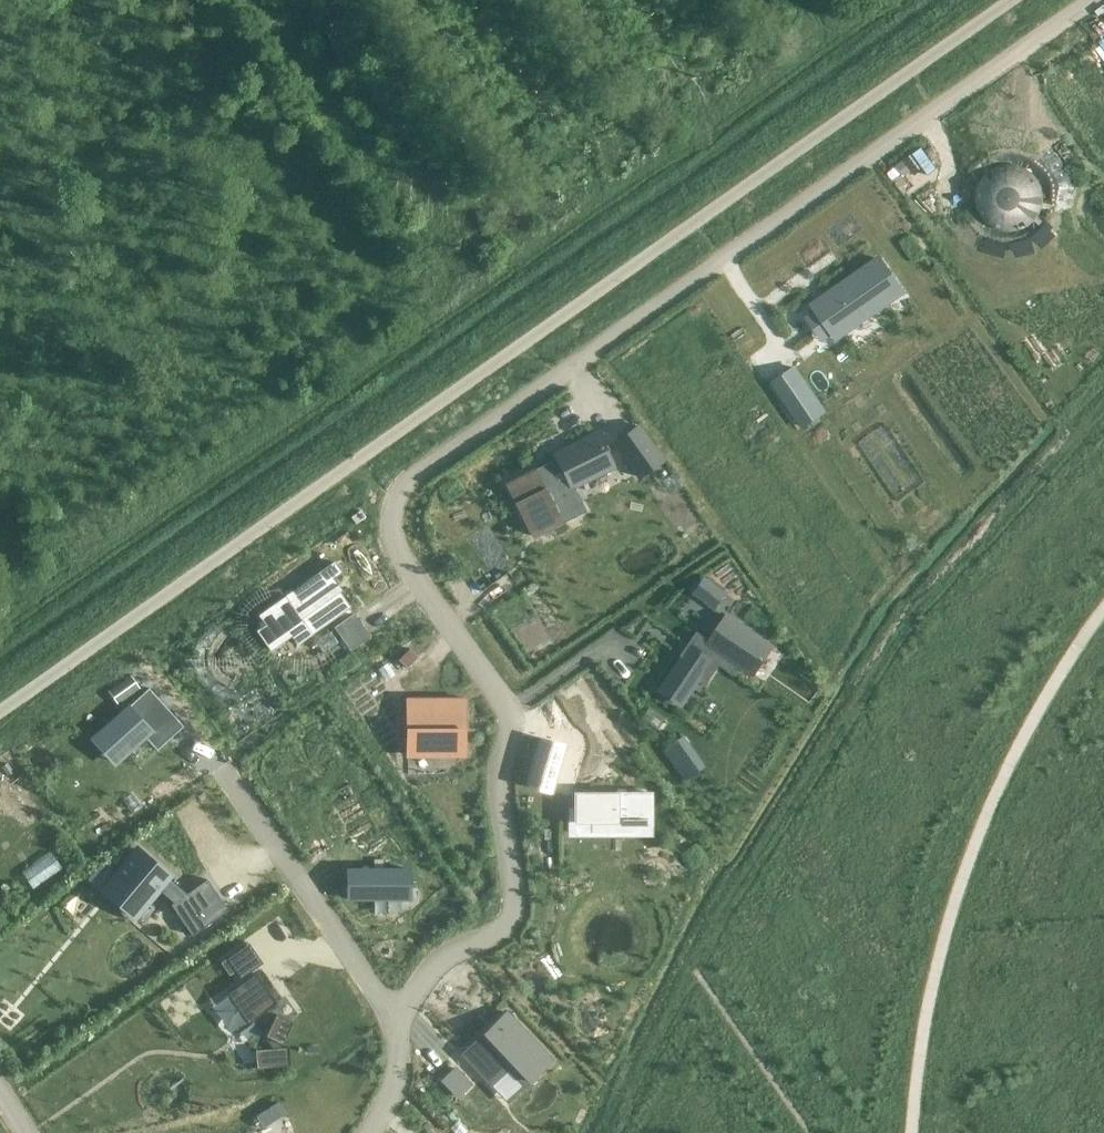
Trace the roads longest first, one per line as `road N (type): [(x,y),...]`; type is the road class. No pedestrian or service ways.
road 1 (residential): [(1091,0),(402,491),(392,515),(399,557),(510,699),(499,773),(514,886),(498,926),(437,963),(400,1014)]
road 2 (unclassified): [(0,707),(1008,0)]
road 3 (residential): [(400,1014),(223,768)]
road 4 (residential): [(400,1014),(398,1054),(370,1132)]

